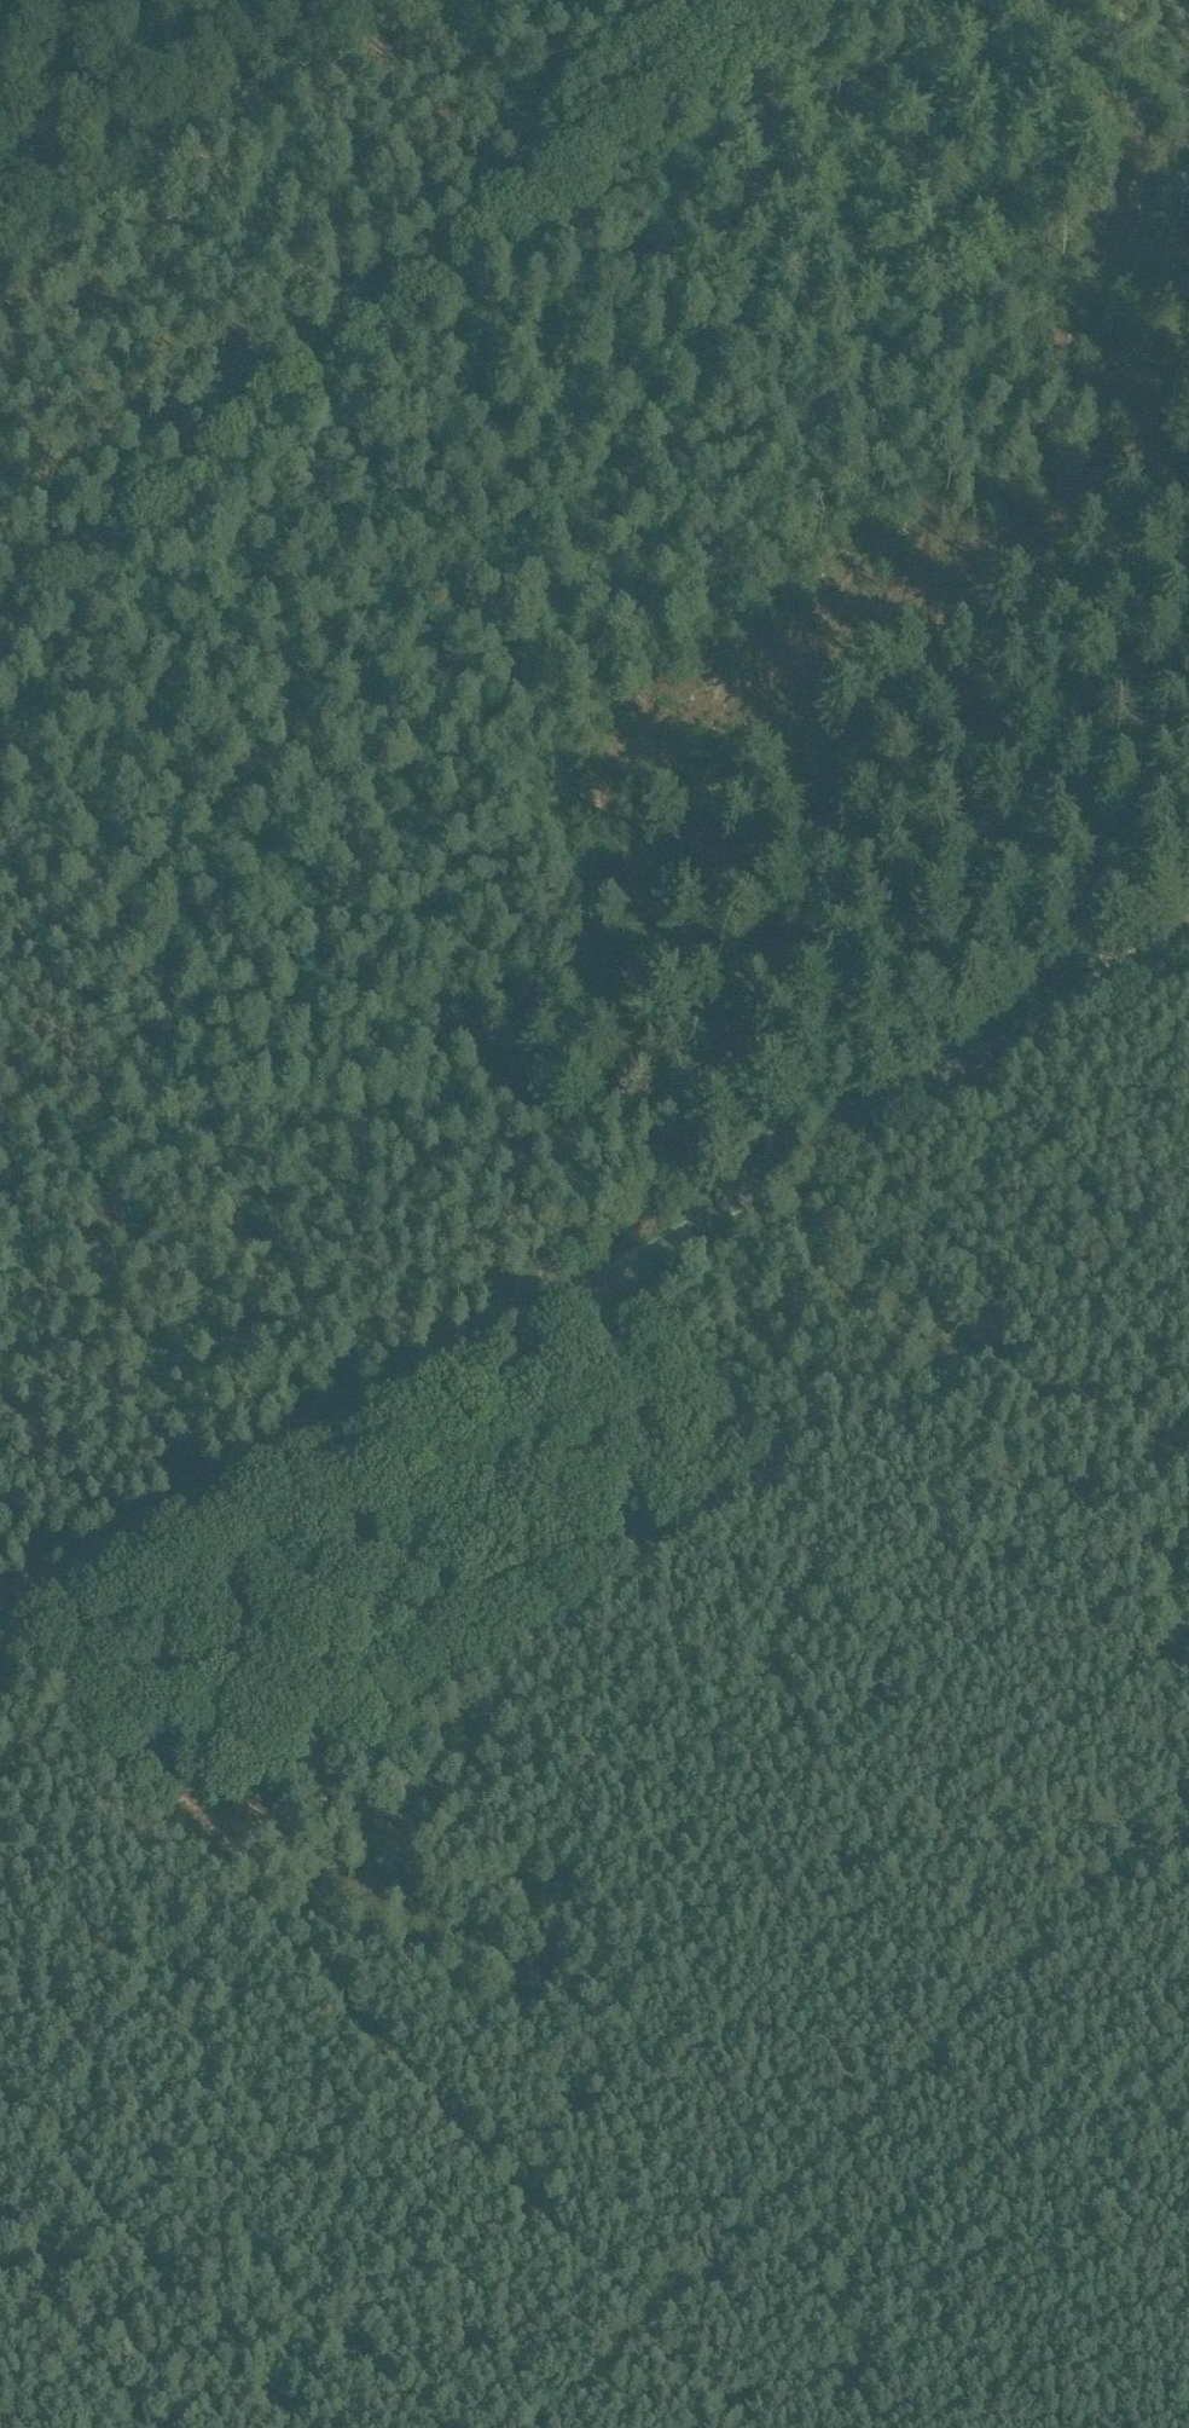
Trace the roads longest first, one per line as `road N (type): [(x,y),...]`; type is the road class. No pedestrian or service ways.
road 1 (unclassified): [(0,1649),(1188,928)]
road 2 (track): [(553,194),(792,0)]

